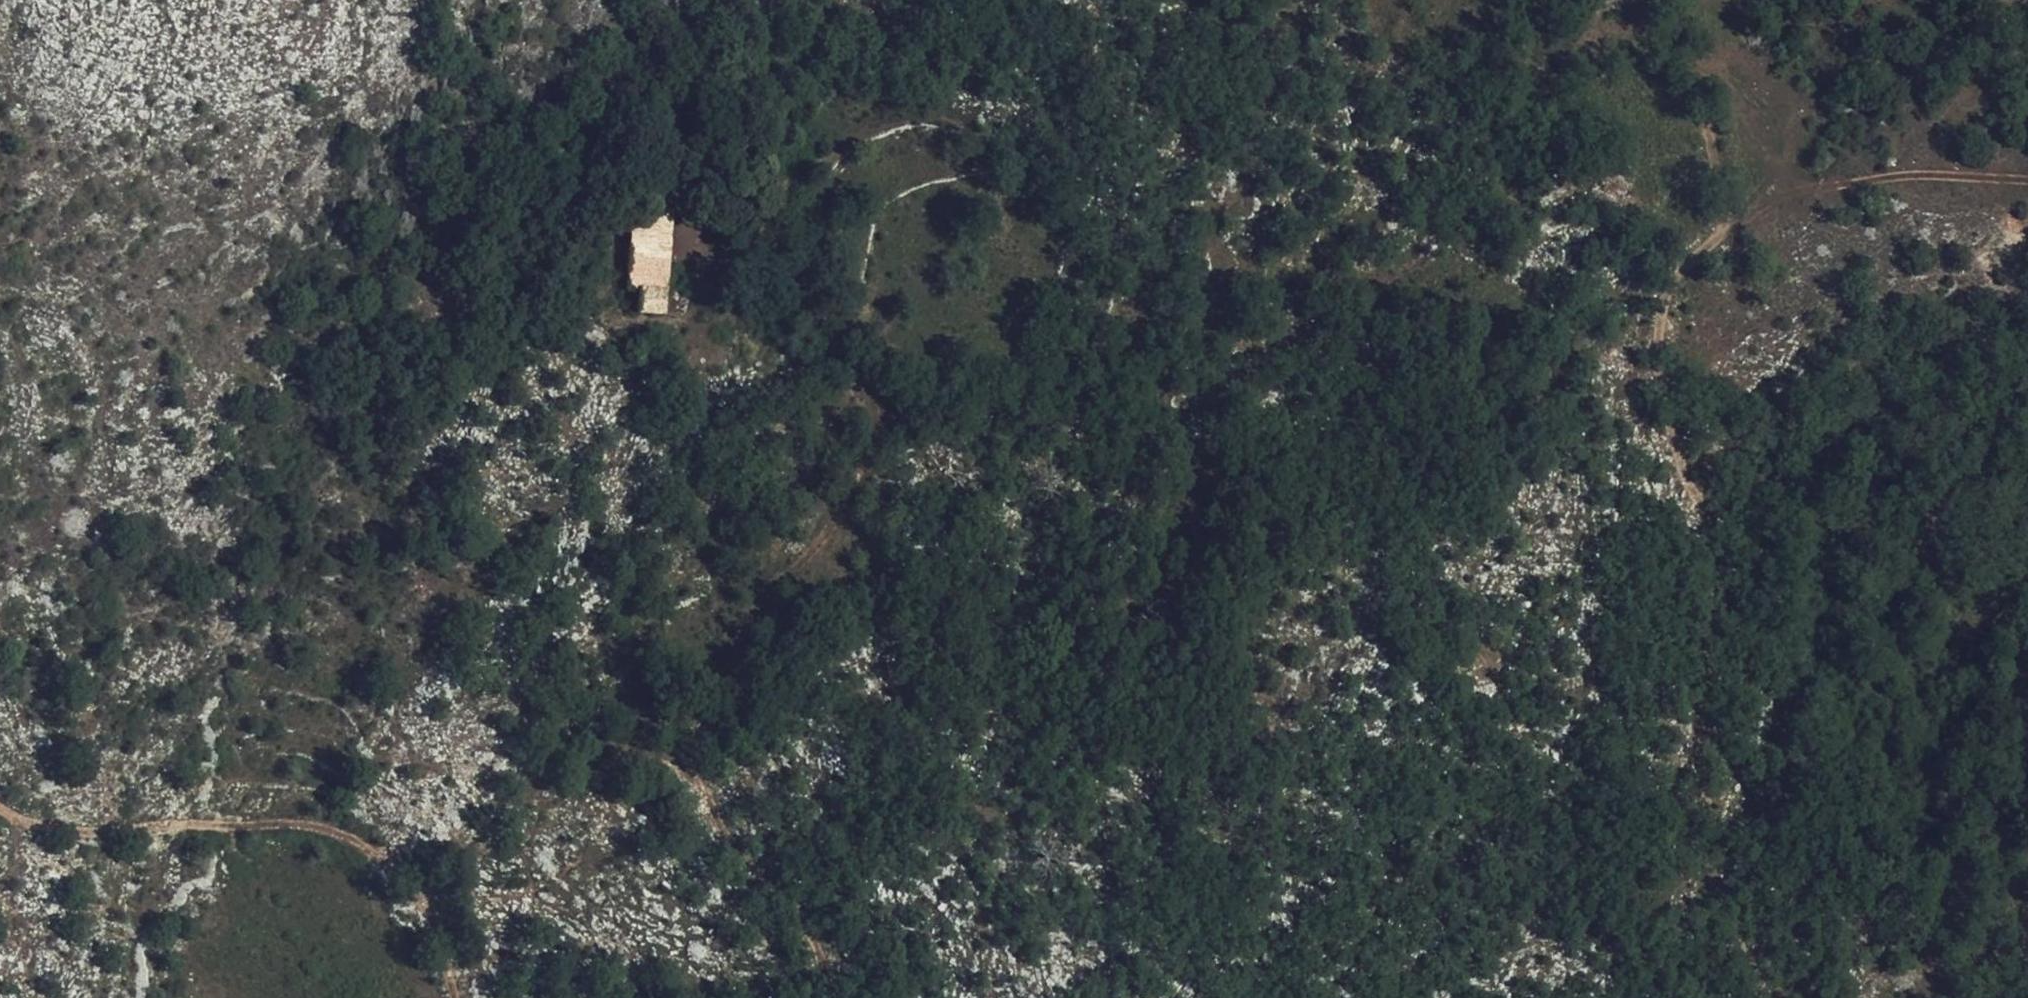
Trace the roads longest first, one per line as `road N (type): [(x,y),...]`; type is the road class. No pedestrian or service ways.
road 1 (track): [(1794,997),(1732,899),(1714,604),(1674,265),(1731,225),(1698,68),(1702,0)]
road 2 (track): [(0,809),(13,819),(81,831),(254,822),(341,835),(408,883),(453,997)]
road 3 (track): [(1731,225),(1821,181),(1911,173),(2027,178)]

